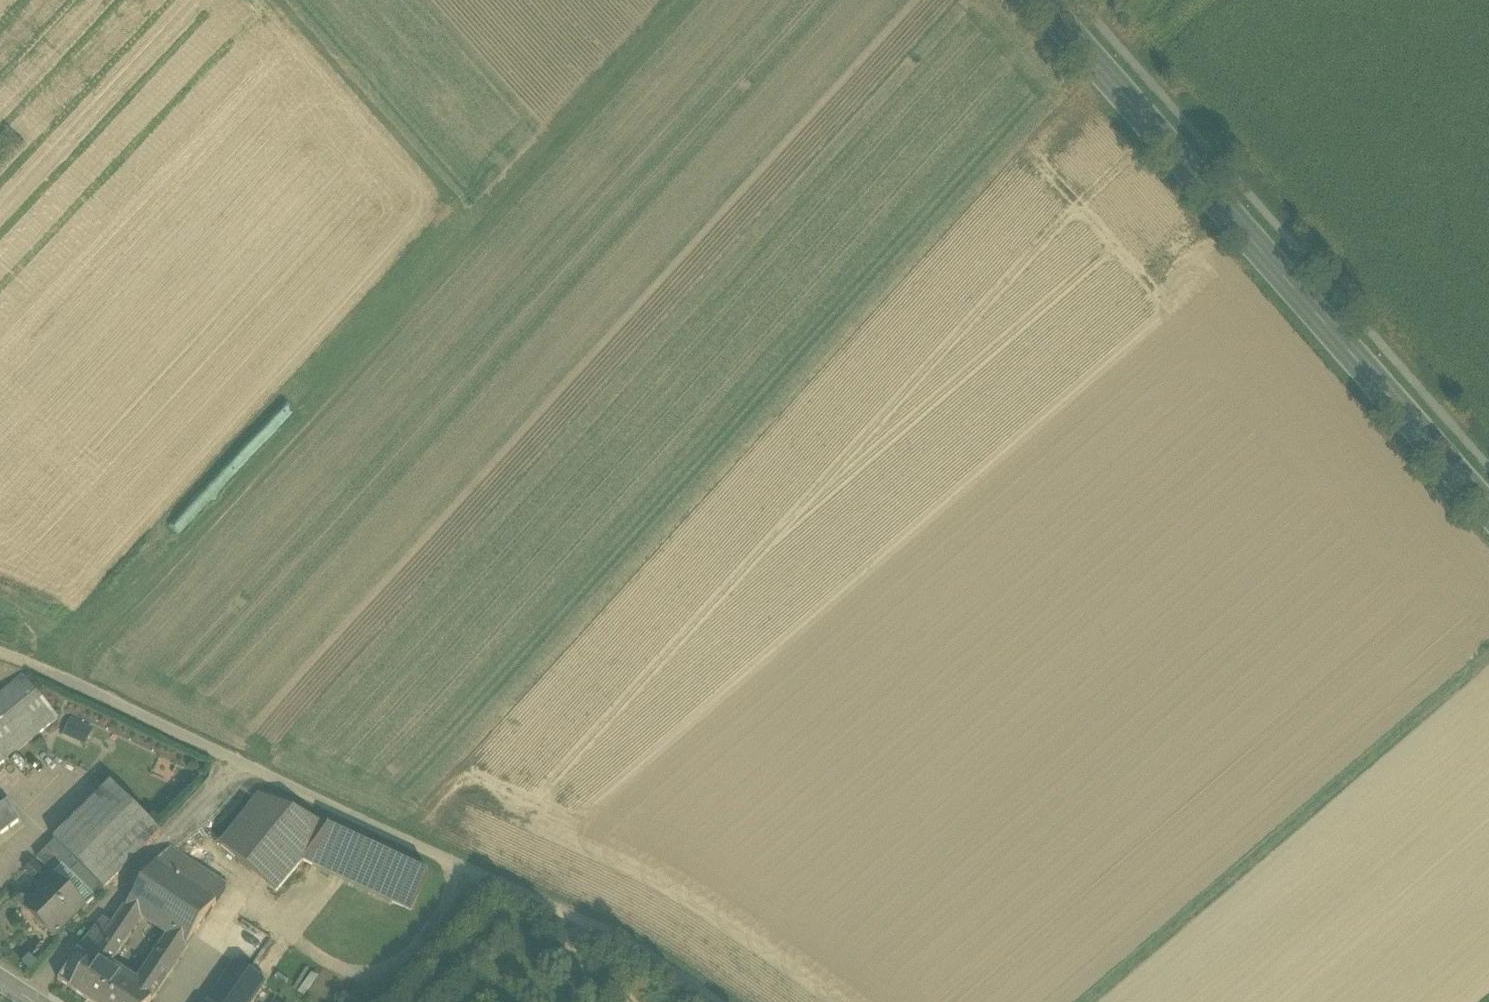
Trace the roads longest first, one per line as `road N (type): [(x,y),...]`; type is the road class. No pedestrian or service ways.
road 1 (unclassified): [(712,1001),(608,936),(0,657)]
road 2 (primary): [(1033,0),(1488,512)]
road 3 (track): [(29,1001),(235,766)]

